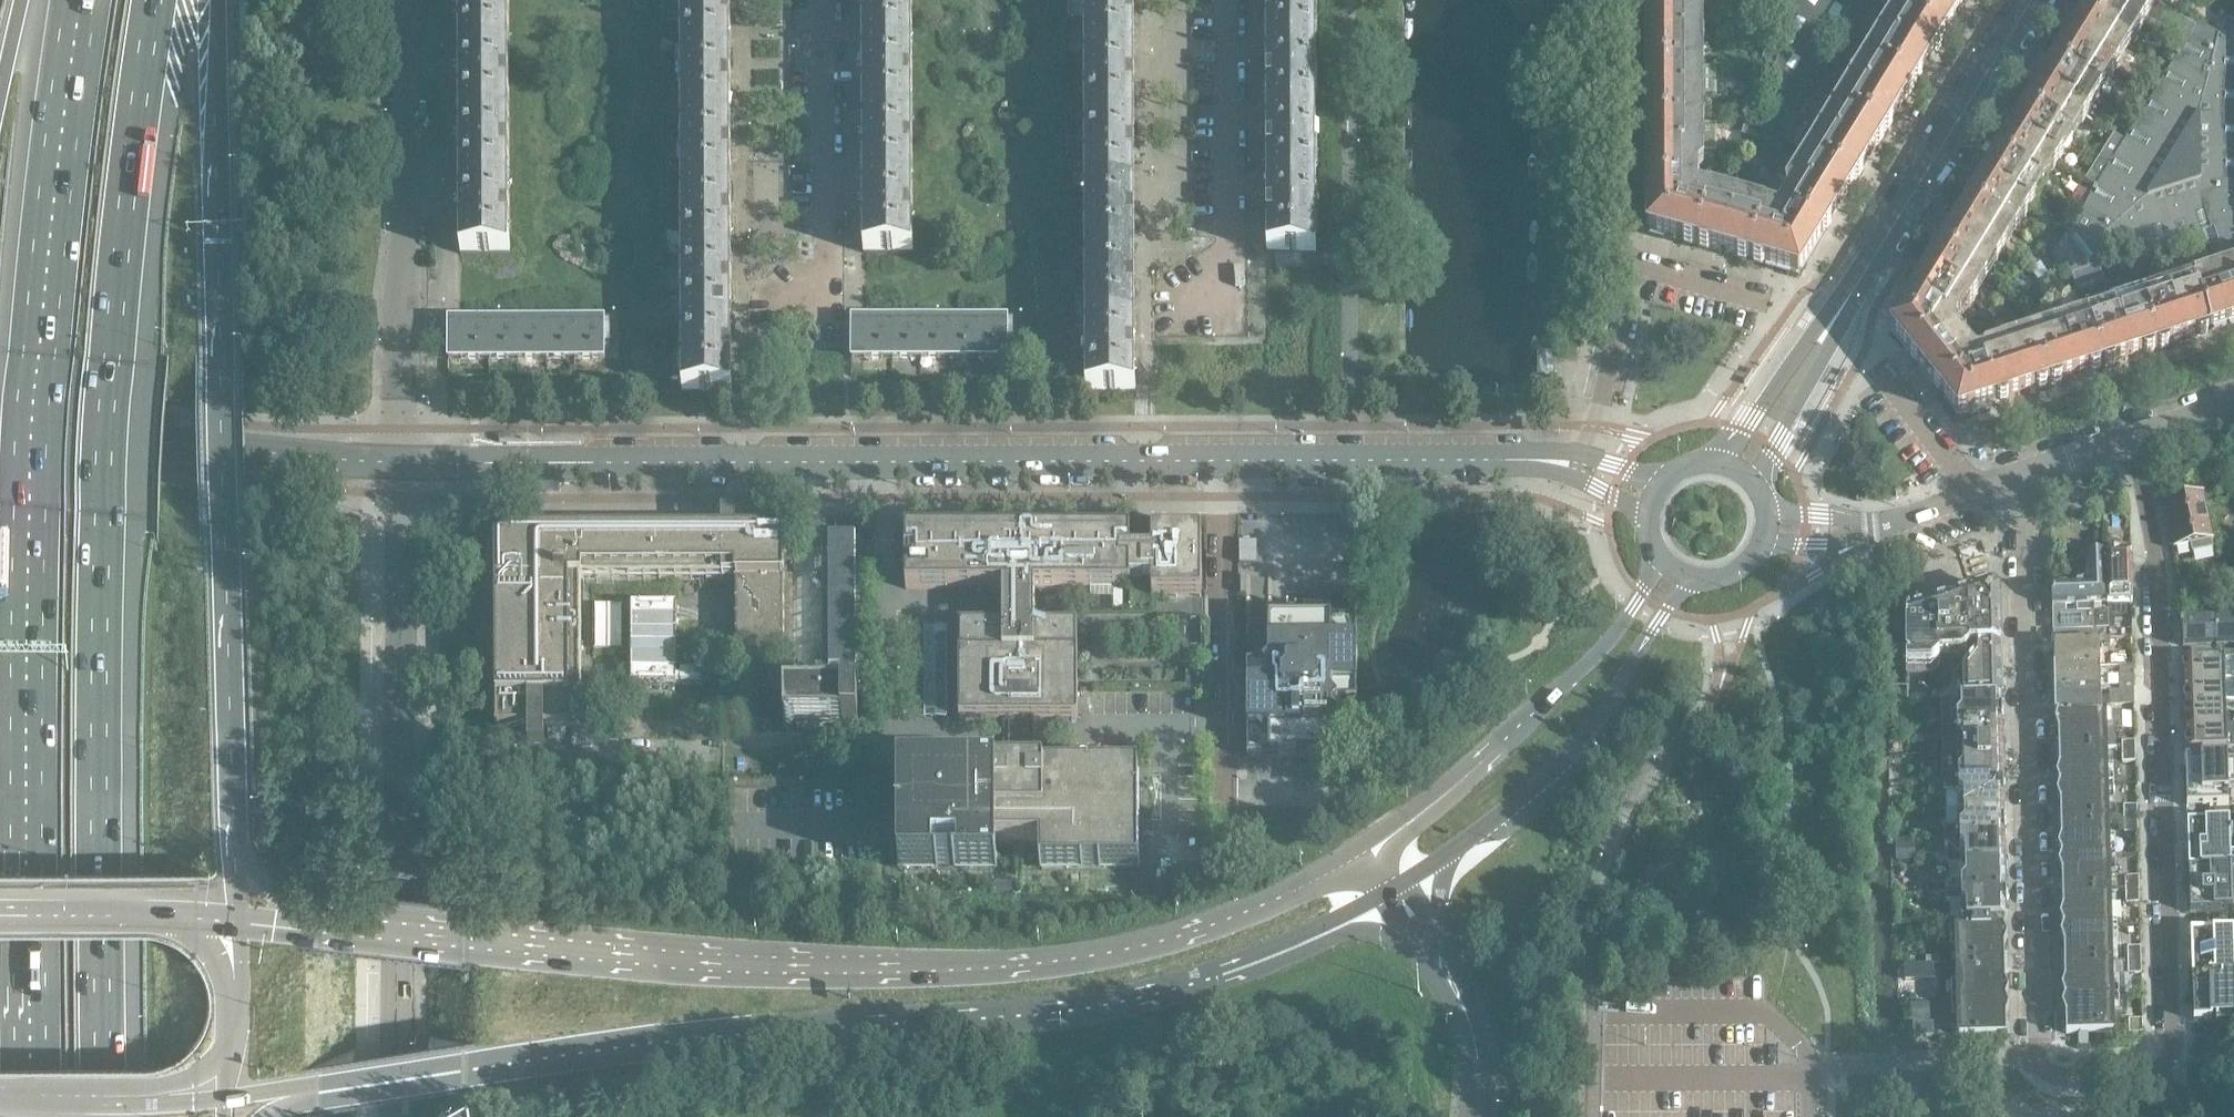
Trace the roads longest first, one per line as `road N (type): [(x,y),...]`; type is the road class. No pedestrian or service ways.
road 1 (motorway): [(81,0),(55,182),(30,508),(30,1116)]
road 2 (motorway): [(101,1116),(103,516),(128,187),(154,0)]
road 3 (secondary): [(317,1083),(620,1038),(1063,1002),(1219,967),(1385,893)]
road 4 (tertiary): [(1476,459),(403,464)]
road 5 (secondary): [(1364,844),(1220,914),(1079,950),(1000,959),(720,962),(316,922)]
road 6 (motorway): [(236,856),(218,0)]
road 7 (residential): [(2035,1062),(2060,1078),(2102,1078),(2148,1076),(2166,1059),(2158,567),(2137,437)]
road 8 (unclassified): [(398,1116),(403,464)]
road 9 (residential): [(2035,1062),(2015,481)]
road 10 (residential): [(403,464),(407,0)]
road 11 (secondary): [(1407,880),(1494,824),(1566,758),(1693,581)]
road 12 (secondary): [(1656,555),(1618,628),(1572,674),(1479,764),(1364,844)]
road 13 (tertiary): [(403,464),(0,427)]
road 14 (residential): [(1175,311),(1224,290),(1228,0)]
road 15 (residential): [(781,311),(826,288),(825,0)]
road 16 (secondary): [(1874,254),(2030,0)]
road 17 (residential): [(1621,0),(1621,265)]
road 18 (secondary): [(1874,254),(1718,463)]
road 19 (secondary): [(1749,479),(1776,450),(1874,254)]
road 20 (secondary): [(240,911),(0,904)]
road 21 (secondary): [(0,1096),(224,1095)]
road 22 (residential): [(1621,265),(1622,318),(1588,457)]
road 23 (motorway): [(224,1095),(239,1031),(240,911)]
road 24 (track): [(1670,759),(1694,779),(1764,786),(1763,833),(1790,812)]
road 25 (residential): [(1768,304),(1621,265)]
road 26 (tertiary): [(1467,1018),(1449,954),(1407,880)]
road 27 (tertiary): [(1385,893),(1467,1018)]
road 28 (unclassified): [(1879,527),(2015,481)]
road 29 (unclassified): [(2015,481),(2137,437)]

